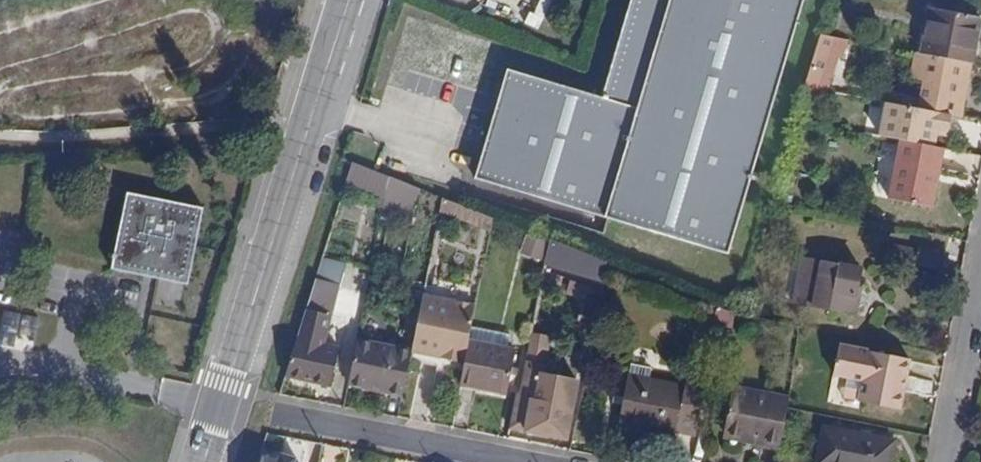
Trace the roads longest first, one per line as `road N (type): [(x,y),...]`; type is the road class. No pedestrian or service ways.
road 1 (residential): [(206,461),(355,0)]
road 2 (residential): [(534,461),(305,417)]
road 3 (residential): [(980,269),(944,461)]

